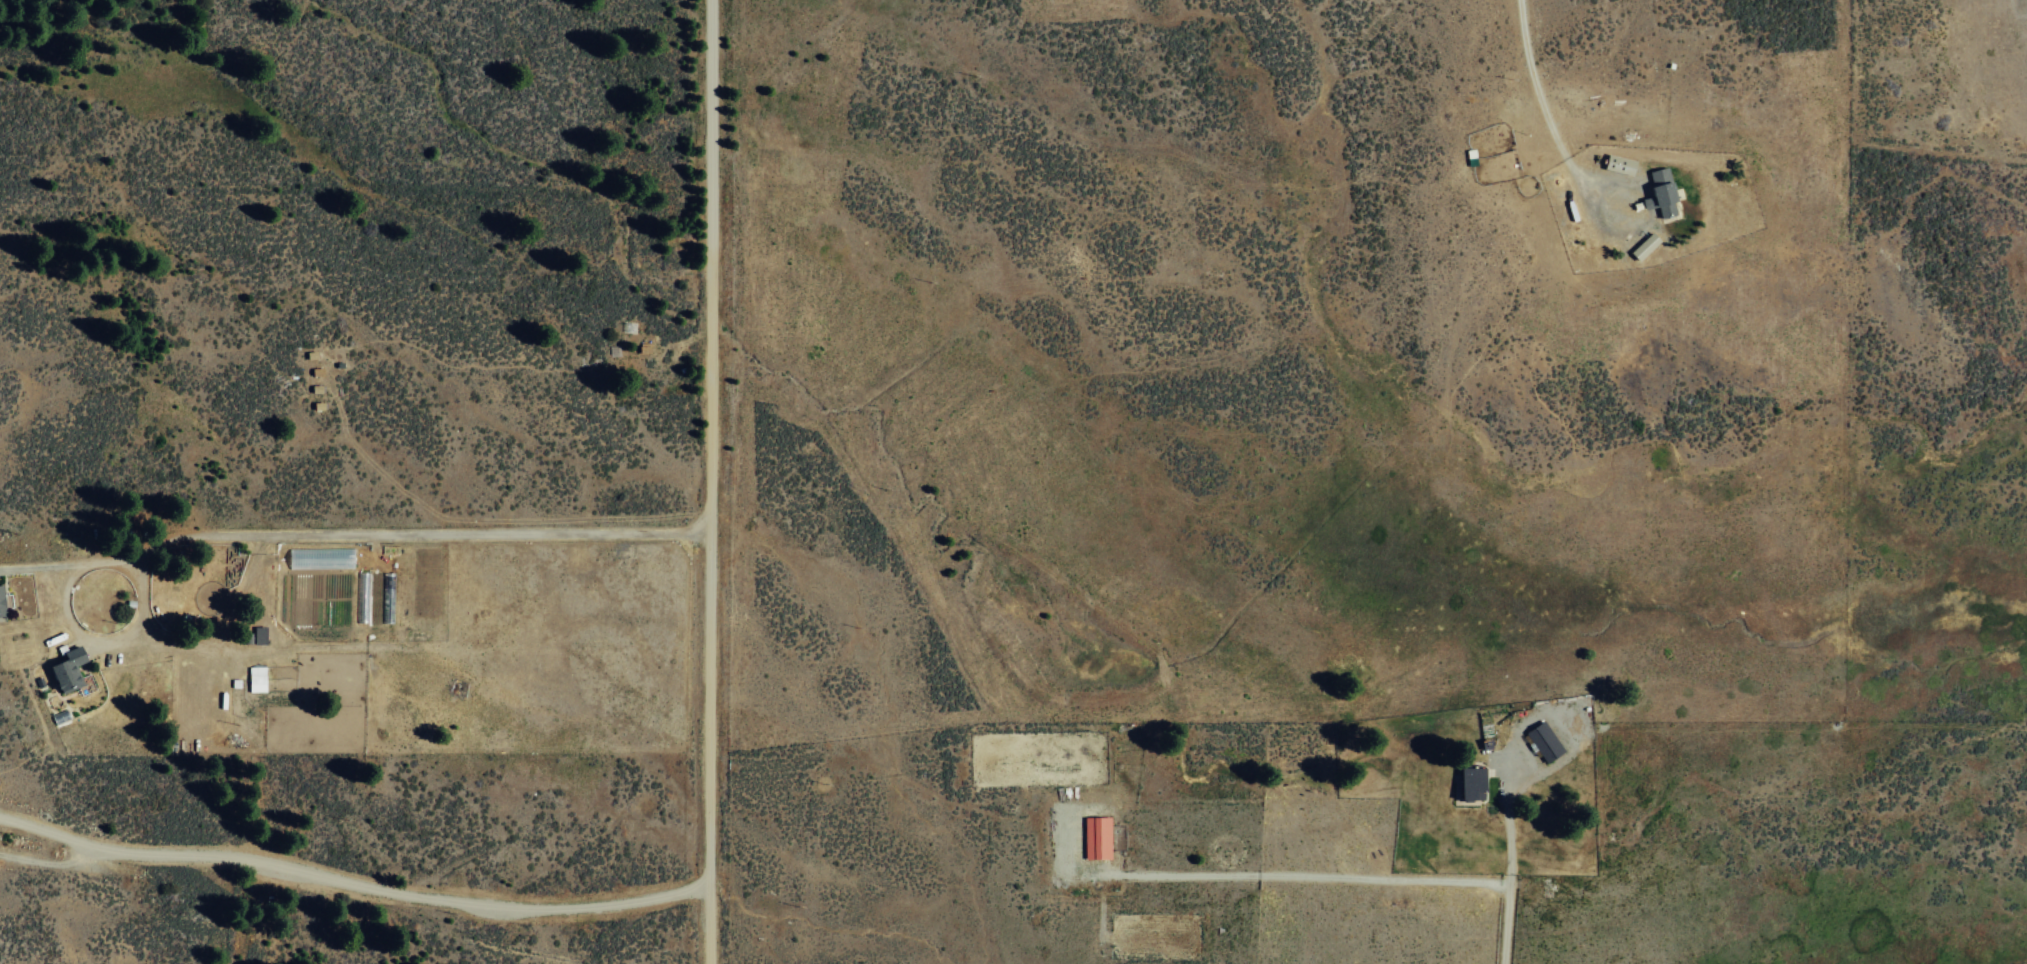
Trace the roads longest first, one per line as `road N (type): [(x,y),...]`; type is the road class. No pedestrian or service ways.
road 1 (residential): [(706,963),(713,0)]

